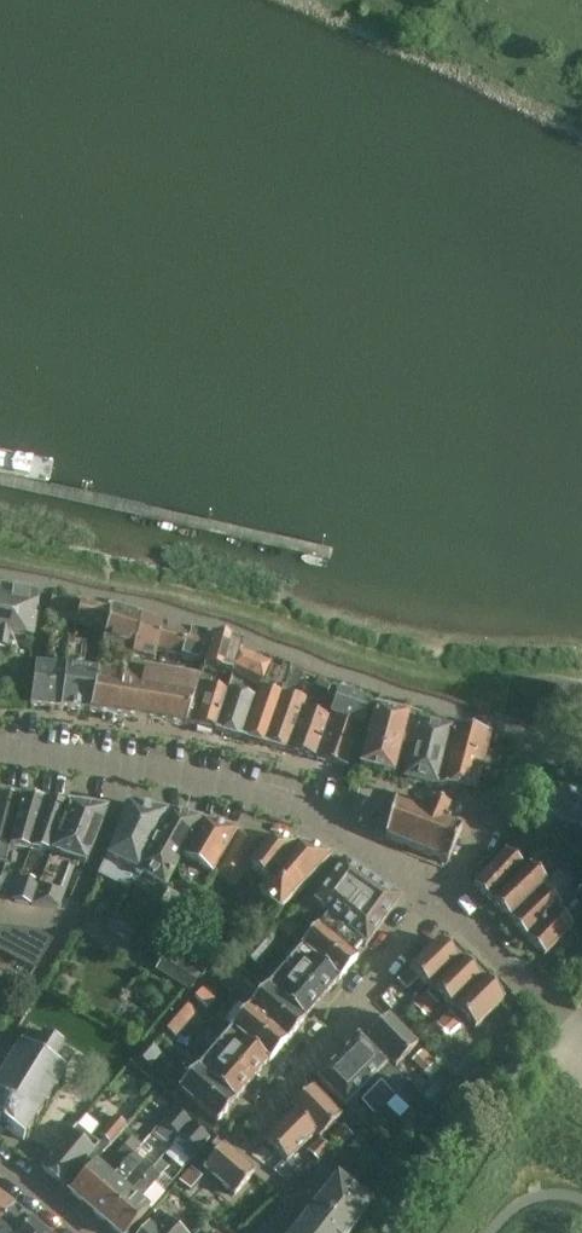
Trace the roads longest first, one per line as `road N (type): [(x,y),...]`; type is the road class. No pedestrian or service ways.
road 1 (residential): [(436,897),(384,852),(312,815),(130,768)]
road 2 (residential): [(0,1038),(72,926),(130,768)]
road 3 (residential): [(248,1132),(436,897)]
road 4 (track): [(373,1232),(468,1109),(579,1020)]
road 5 (residential): [(436,897),(505,815),(538,736)]
road 6 (residential): [(579,1020),(436,897)]
road 7 (residential): [(130,768),(0,751)]

